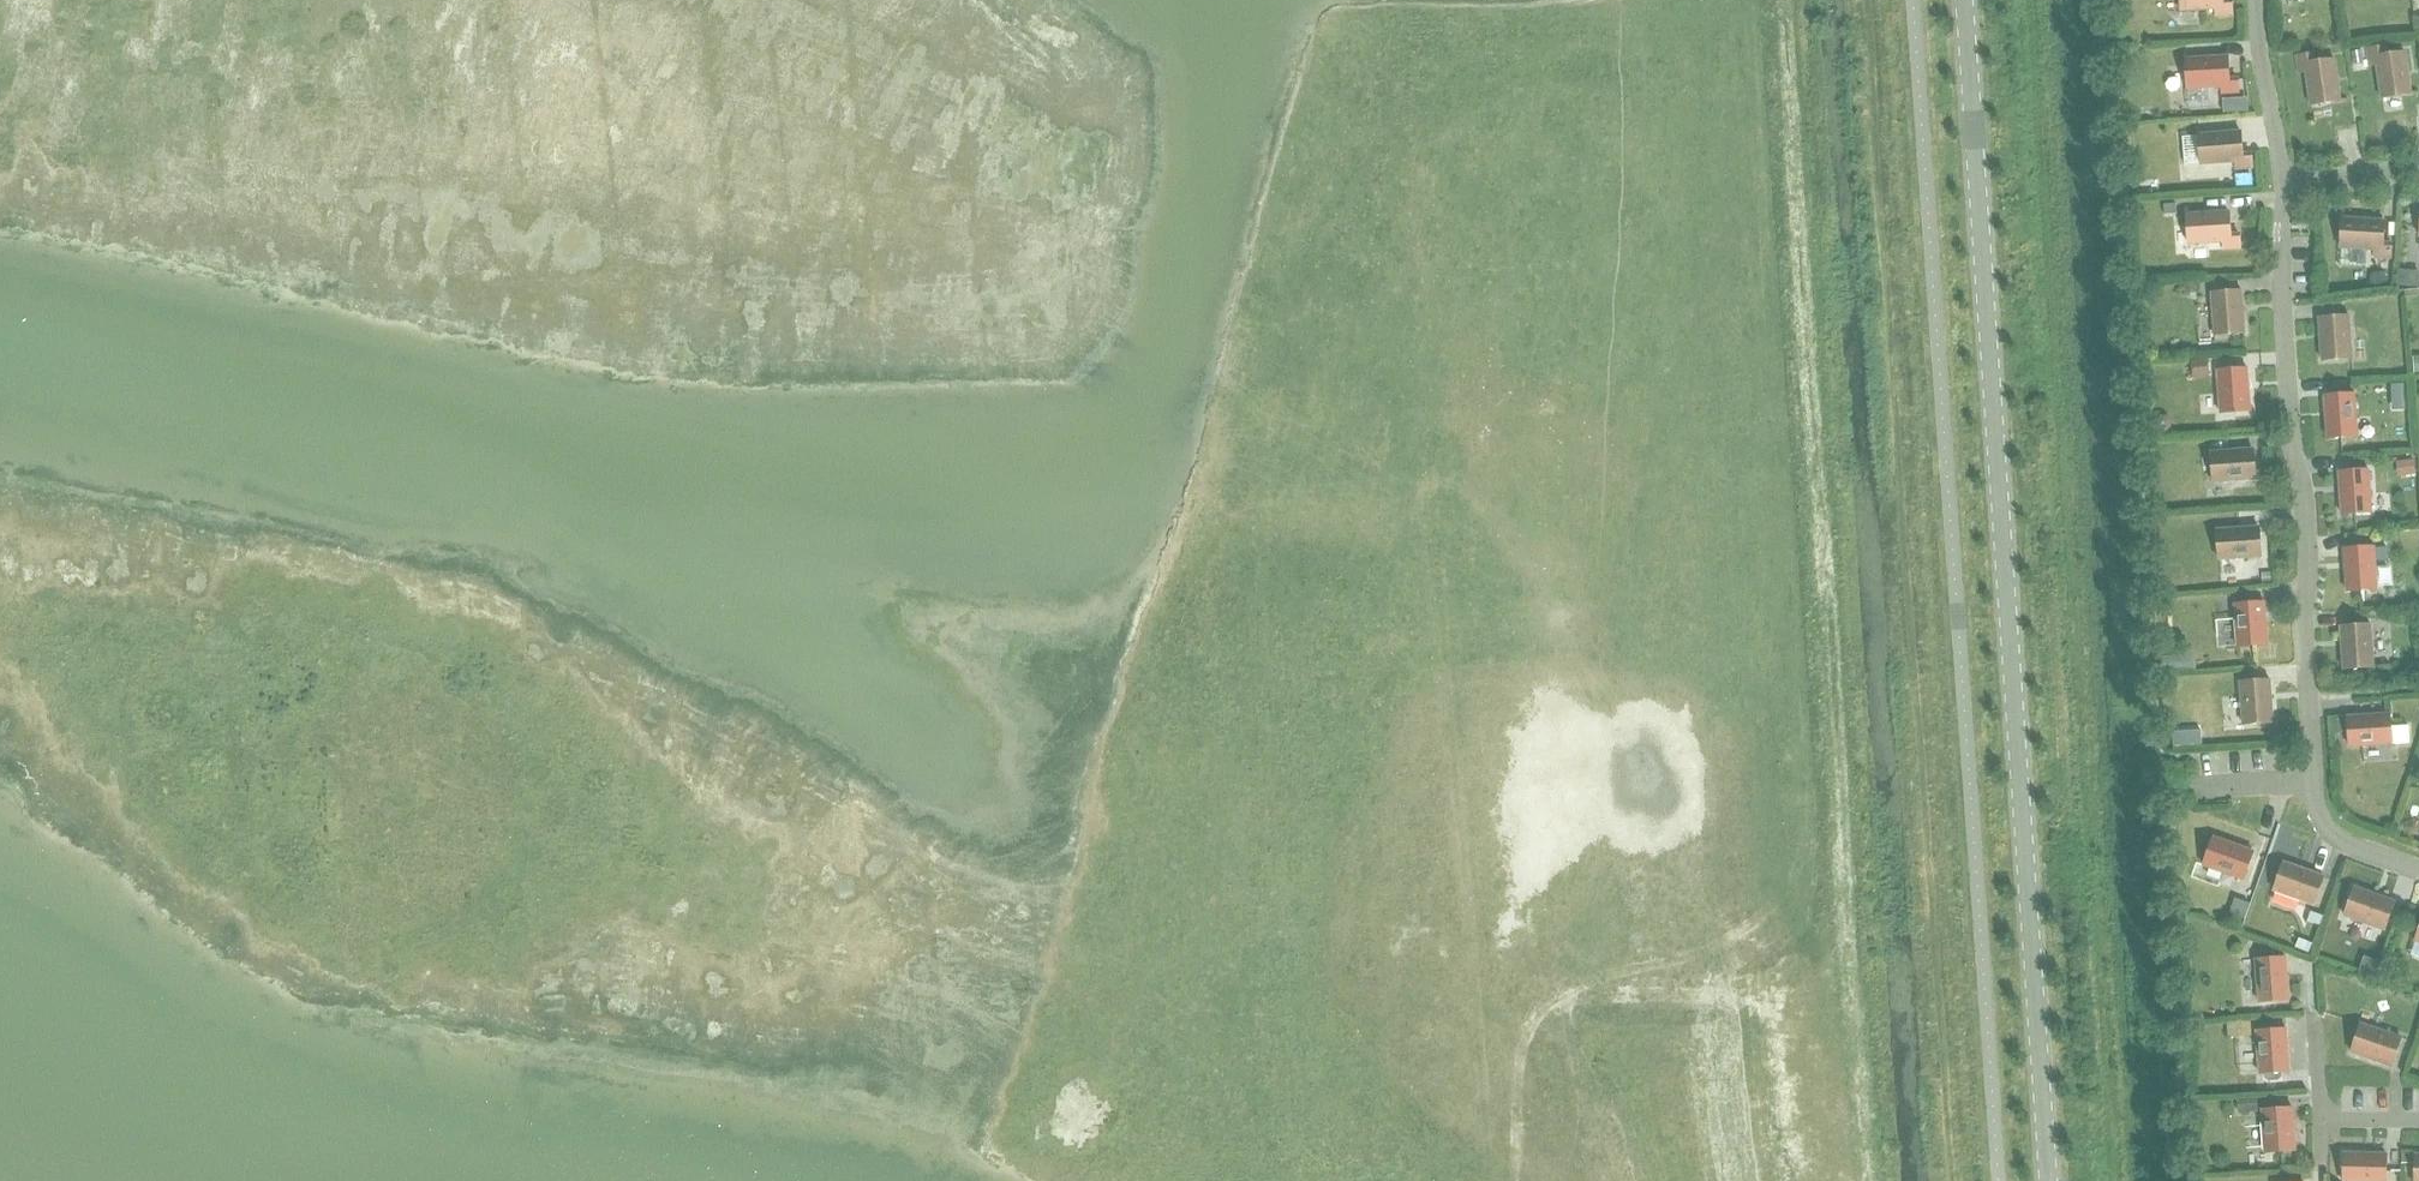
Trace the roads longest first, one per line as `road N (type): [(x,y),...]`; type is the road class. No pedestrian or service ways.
road 1 (unclassified): [(1965,0),(2051,1180)]
road 2 (residential): [(2315,783),(2303,612),(2308,560),(2280,256),(2284,183)]
road 3 (residential): [(2257,0),(2284,183)]
road 4 (residential): [(2418,866),(2340,837),(2320,815),(2315,783)]
road 5 (residential): [(2284,183),(2418,163)]

